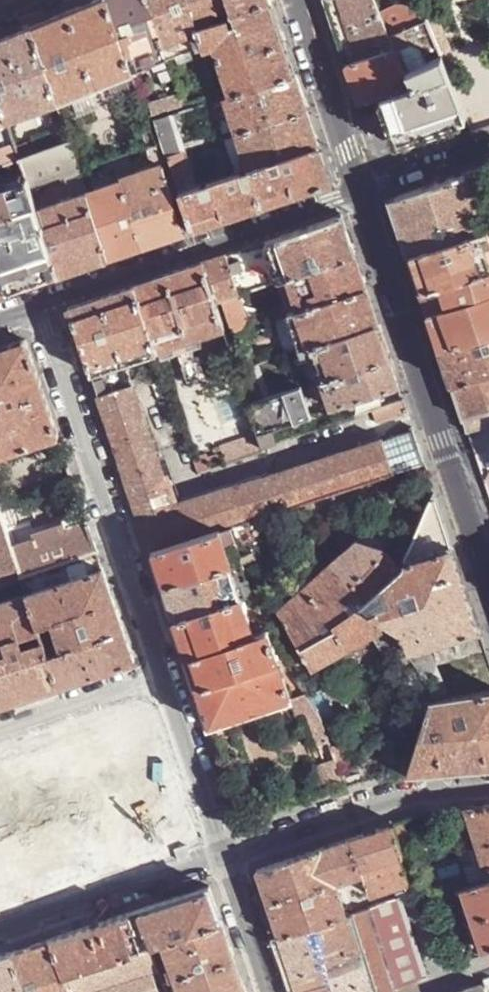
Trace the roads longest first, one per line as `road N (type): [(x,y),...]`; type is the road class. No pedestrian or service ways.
road 1 (tertiary): [(364,190),(488,569)]
road 2 (unclassified): [(164,675),(40,309)]
road 3 (unclassified): [(364,190),(40,309)]
road 4 (residential): [(226,855),(413,797),(488,789)]
road 5 (residential): [(0,932),(226,855)]
road 6 (tertiary): [(300,0),(364,190)]
road 7 (unclassified): [(226,855),(164,675)]
road 8 (residential): [(164,675),(0,731)]
road 9 (unclassified): [(273,991),(226,855)]
road 10 (unclassified): [(488,147),(364,190)]

